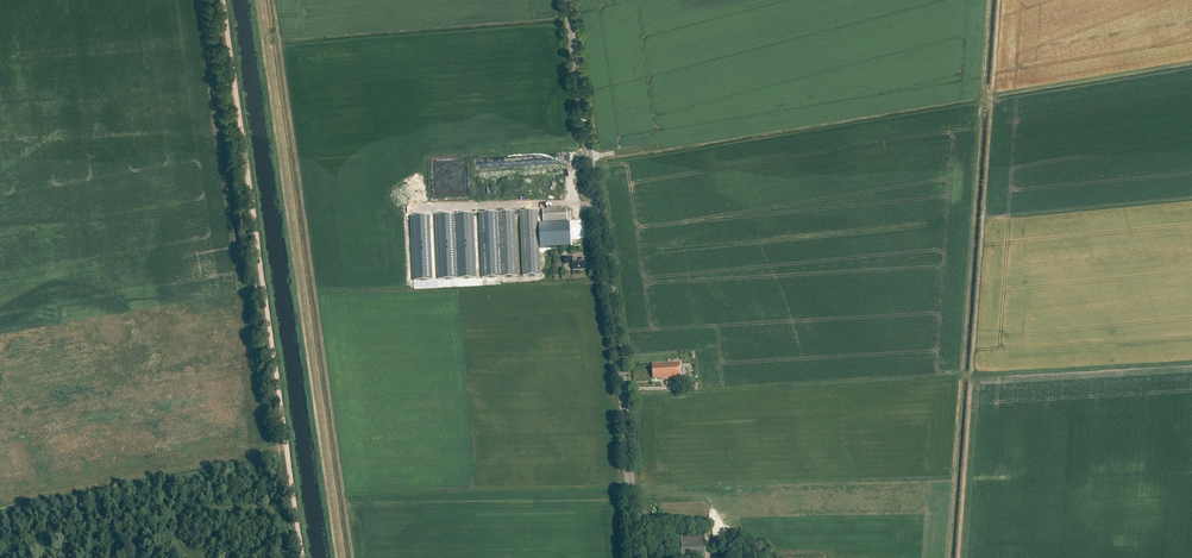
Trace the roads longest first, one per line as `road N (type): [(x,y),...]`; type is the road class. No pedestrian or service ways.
road 1 (track): [(258,0),(340,557)]
road 2 (track): [(302,557),(223,0)]
road 3 (tertiary): [(634,557),(617,342),(568,0)]
road 4 (track): [(0,505),(289,456)]

